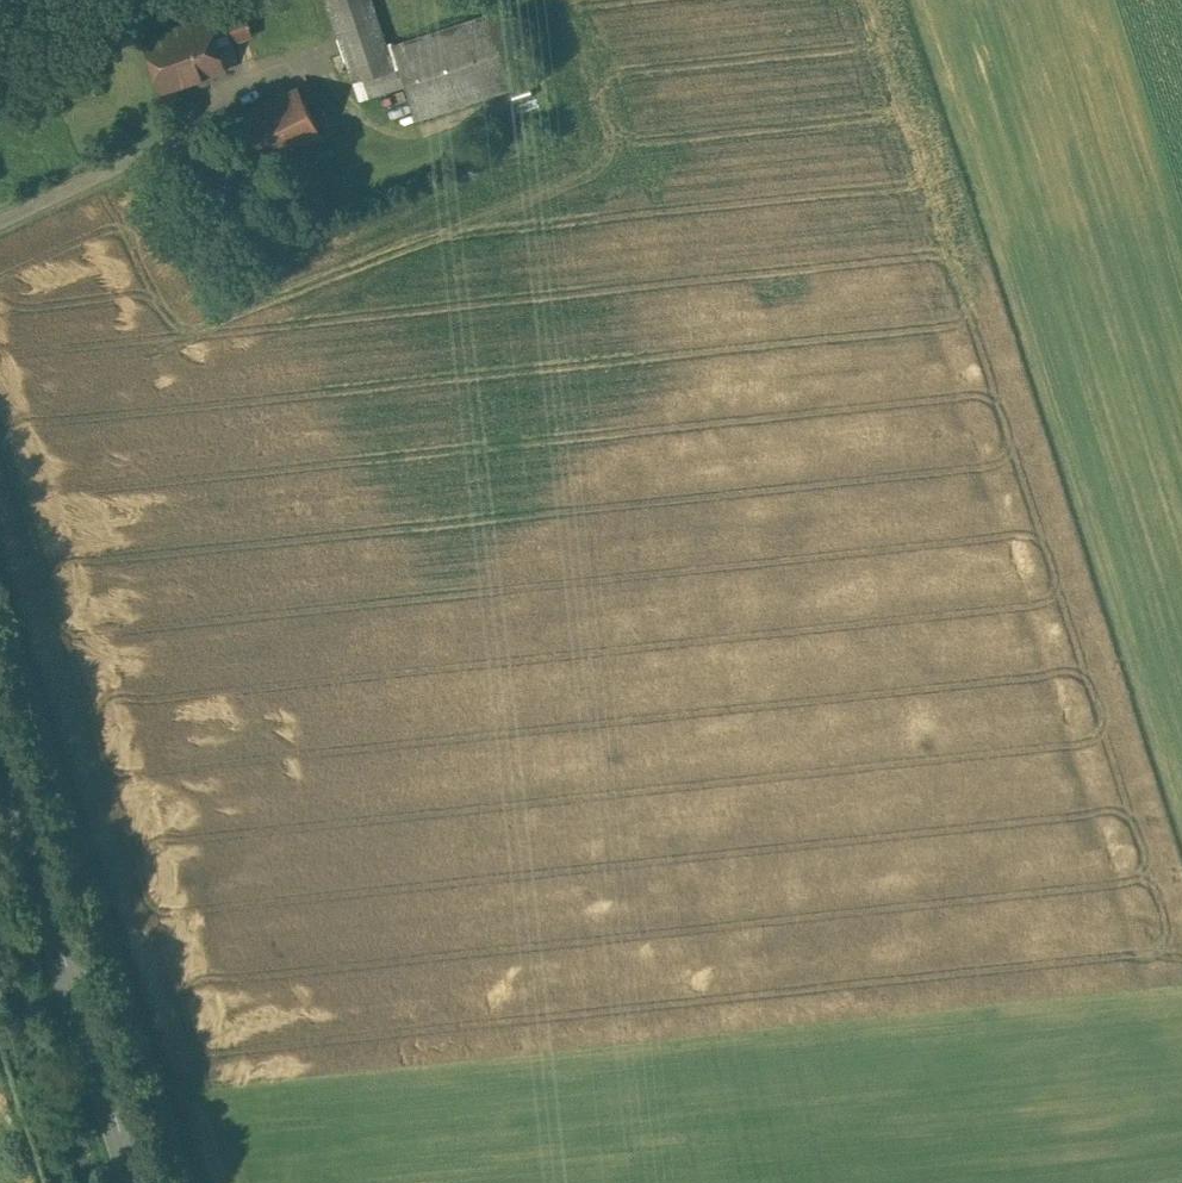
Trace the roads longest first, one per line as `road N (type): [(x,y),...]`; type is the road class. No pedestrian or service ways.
road 1 (residential): [(0,589),(189,1182)]
road 2 (secondary): [(0,757),(137,1182)]

